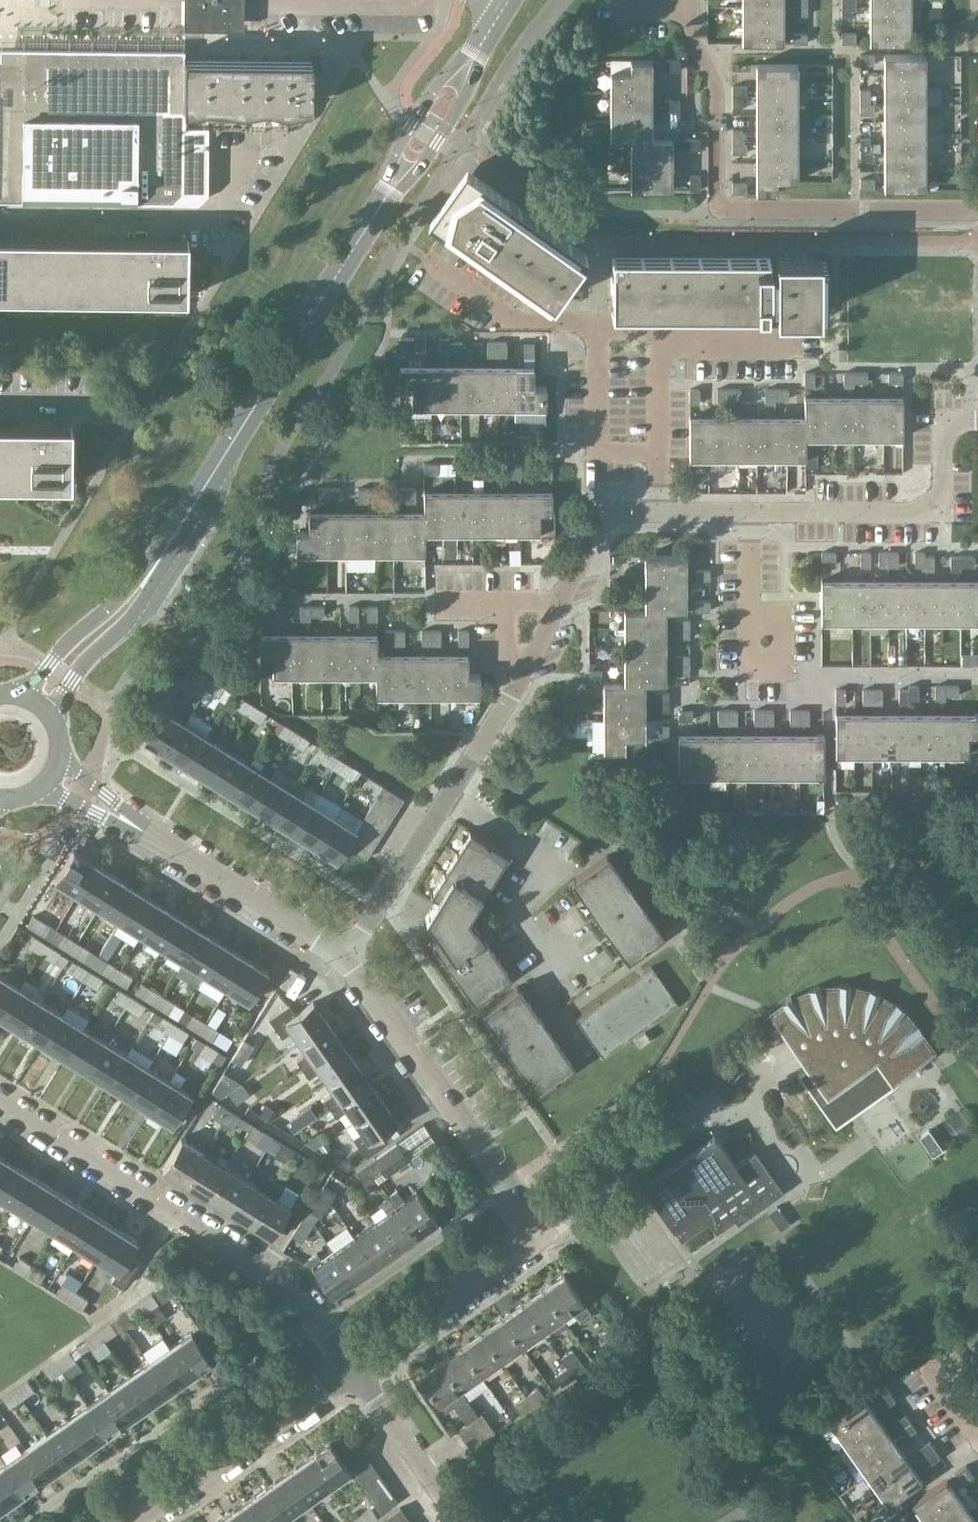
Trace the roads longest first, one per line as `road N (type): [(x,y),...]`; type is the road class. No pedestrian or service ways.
road 1 (unclassified): [(353,1366),(542,1233),(347,956)]
road 2 (residential): [(977,209),(721,206),(716,95),(692,41),(691,8)]
road 3 (residential): [(353,1366),(277,1275),(0,1103)]
road 4 (secondary): [(160,557),(386,197)]
road 5 (residential): [(347,956),(527,663)]
road 6 (residential): [(942,419),(942,512),(749,512)]
road 7 (residential): [(0,214),(209,214),(240,151)]
road 8 (unclassified): [(131,1521),(353,1366)]
road 9 (unclassified): [(347,956),(143,830)]
road 10 (secondary): [(160,557),(147,560),(17,695)]
road 11 (secondary): [(53,720),(78,670),(136,610),(162,569),(160,557)]
road 12 (residential): [(596,326),(512,321),(424,257)]
road 13 (residential): [(462,1521),(353,1366)]
road 14 (residential): [(596,326),(597,451),(658,451)]
road 15 (secondary): [(478,49),(418,112),(398,146),(386,197)]
road 16 (secondary): [(386,197),(425,162),(462,102),(478,49)]
road 17 (residential): [(267,0),(426,0)]
road 18 (residential): [(800,339),(658,337)]
road 19 (residential): [(750,618),(782,618),(782,664),(749,663),(750,640)]

